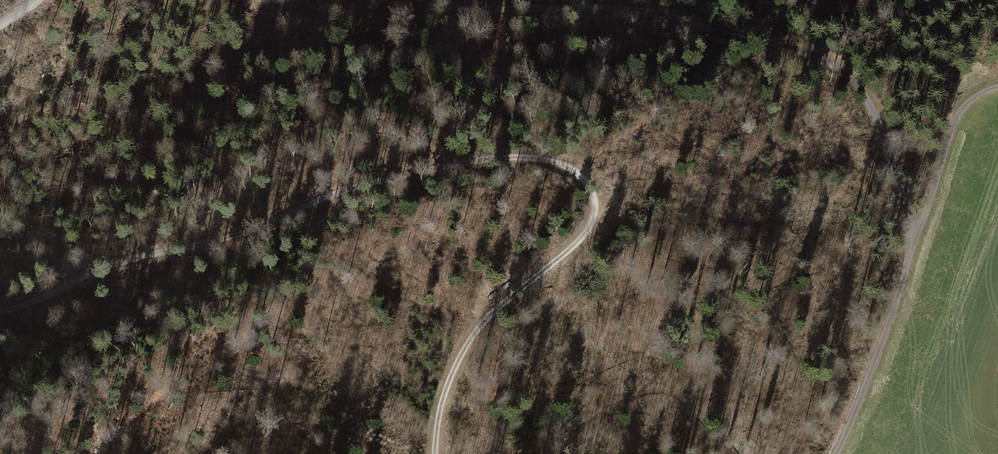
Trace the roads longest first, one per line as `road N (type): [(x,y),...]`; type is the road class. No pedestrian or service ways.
road 1 (track): [(437,453),(447,387),(466,348),(490,314),(583,237),(593,217),(588,181),(557,161),(504,155),(383,177),(225,241),(110,265),(0,312)]
road 2 (track): [(435,0),(465,9),(642,11),(834,65),(873,111),(914,242)]
road 3 (track): [(835,453),(914,242)]
road 4 (track): [(997,87),(959,115),(914,242)]

